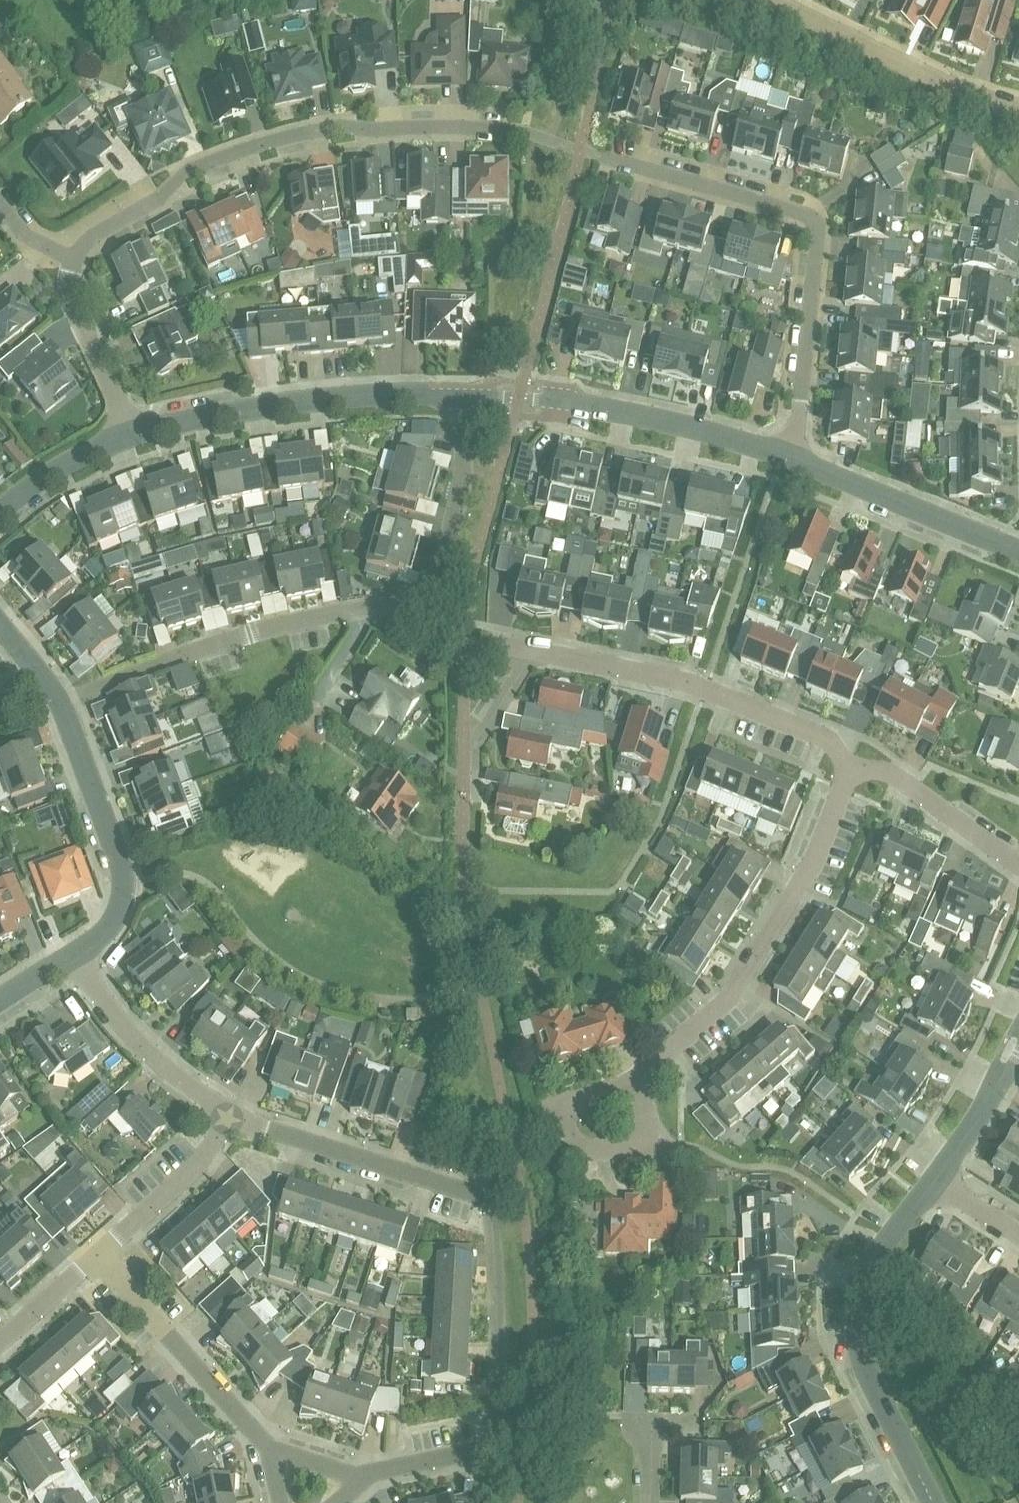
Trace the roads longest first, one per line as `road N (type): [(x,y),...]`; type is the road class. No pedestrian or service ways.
road 1 (residential): [(797,461),(819,249),(811,215),(532,136),(486,128),(319,132),(279,141),(176,180),(160,202),(77,258)]
road 2 (residential): [(365,1478),(479,1453),(488,1442),(498,1357),(491,1215),(483,1200),(463,1193),(326,1155),(235,1116)]
road 3 (residential): [(65,703),(199,652),(430,597),(462,504),(464,399)]
road 4 (residential): [(645,1077),(735,994),(809,876),(856,771)]
road 5 (residential): [(925,1502),(861,1355),(858,1310),(863,1288),(940,1185)]
road 6 (residential): [(856,771),(827,739),(705,691),(533,650)]
road 7 (residential): [(132,438),(279,404),(464,399)]
road 8 (residential): [(797,461),(639,415),(518,399)]
road 9 (residential): [(72,957),(114,923),(125,890),(65,703)]
road 10 (residential): [(1018,111),(771,0)]
road 11 (residential): [(270,1454),(100,1257)]
road 12 (residential): [(645,1077),(654,1150),(575,1145),(568,1111),(619,1091)]
road 13 (residential): [(1018,551),(797,461)]
road 14 (residential): [(235,1116),(135,1038),(72,957)]
road 15 (residential): [(100,1257),(235,1116)]
road 16 (residential): [(132,438),(72,305),(77,258)]
road 17 (residential): [(1018,865),(887,773),(856,771)]
road 18 (residential): [(940,1185),(1018,1049)]
road 19 (residential): [(0,513),(50,476),(132,438)]
road 20 (residential): [(0,1345),(100,1257)]
road 21 (residential): [(466,764),(533,650)]

